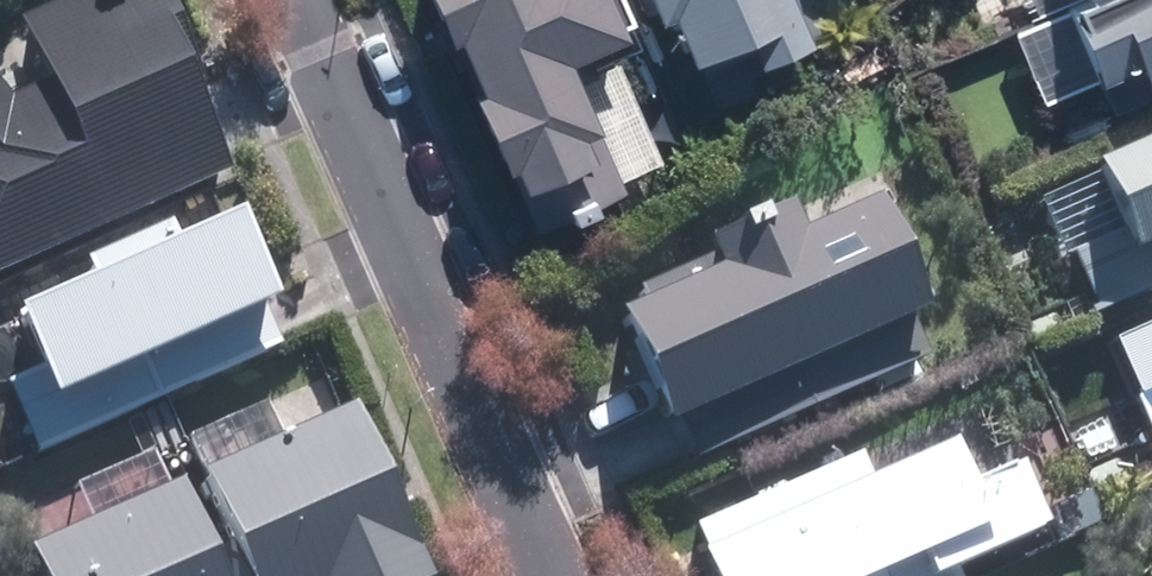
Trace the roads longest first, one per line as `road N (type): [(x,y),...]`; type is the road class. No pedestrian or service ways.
road 1 (residential): [(556,575),(302,0)]

